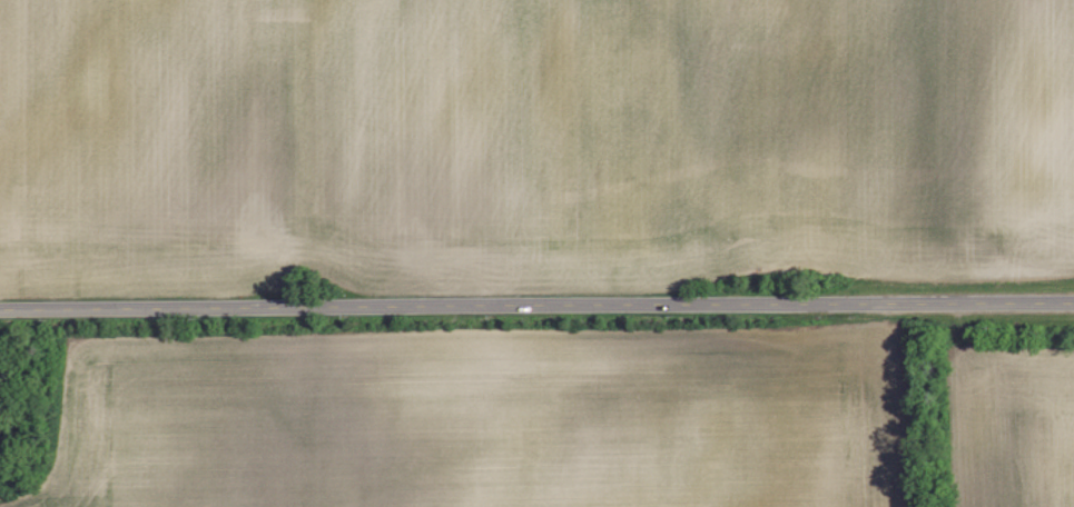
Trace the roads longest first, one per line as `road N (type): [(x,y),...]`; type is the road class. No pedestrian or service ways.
road 1 (tertiary): [(0,310),(1073,305)]

